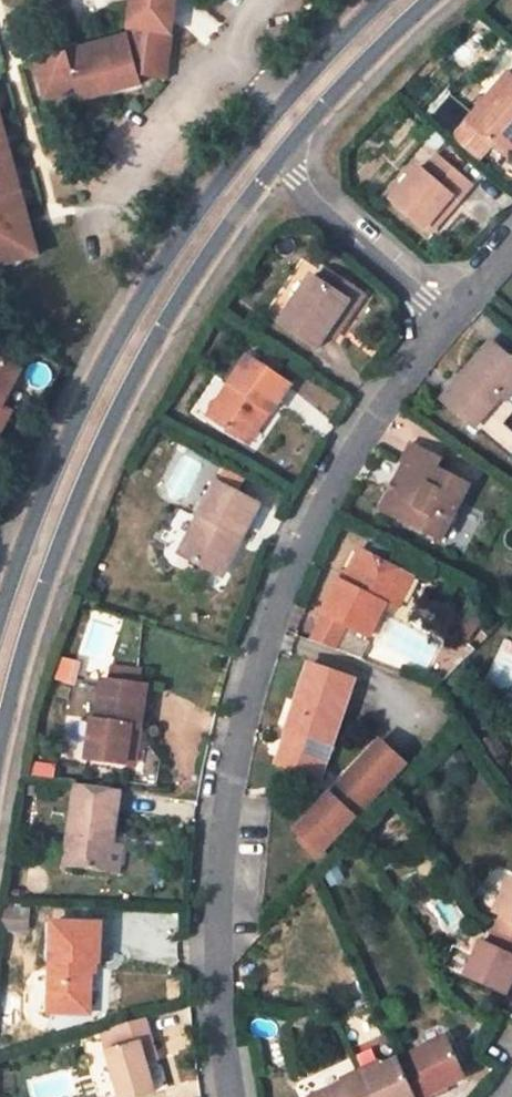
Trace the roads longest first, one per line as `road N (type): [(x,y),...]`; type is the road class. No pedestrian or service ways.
road 1 (residential): [(441,323),(303,542),(231,760),(212,897),(214,1021),(228,1096)]
road 2 (secondary): [(388,0),(317,67),(146,296),(21,557),(0,622)]
road 3 (secondary): [(0,754),(53,564),(177,306),(281,170)]
road 4 (secondary): [(281,170),(336,98),(436,0)]
road 5 (residential): [(441,323),(281,170)]

